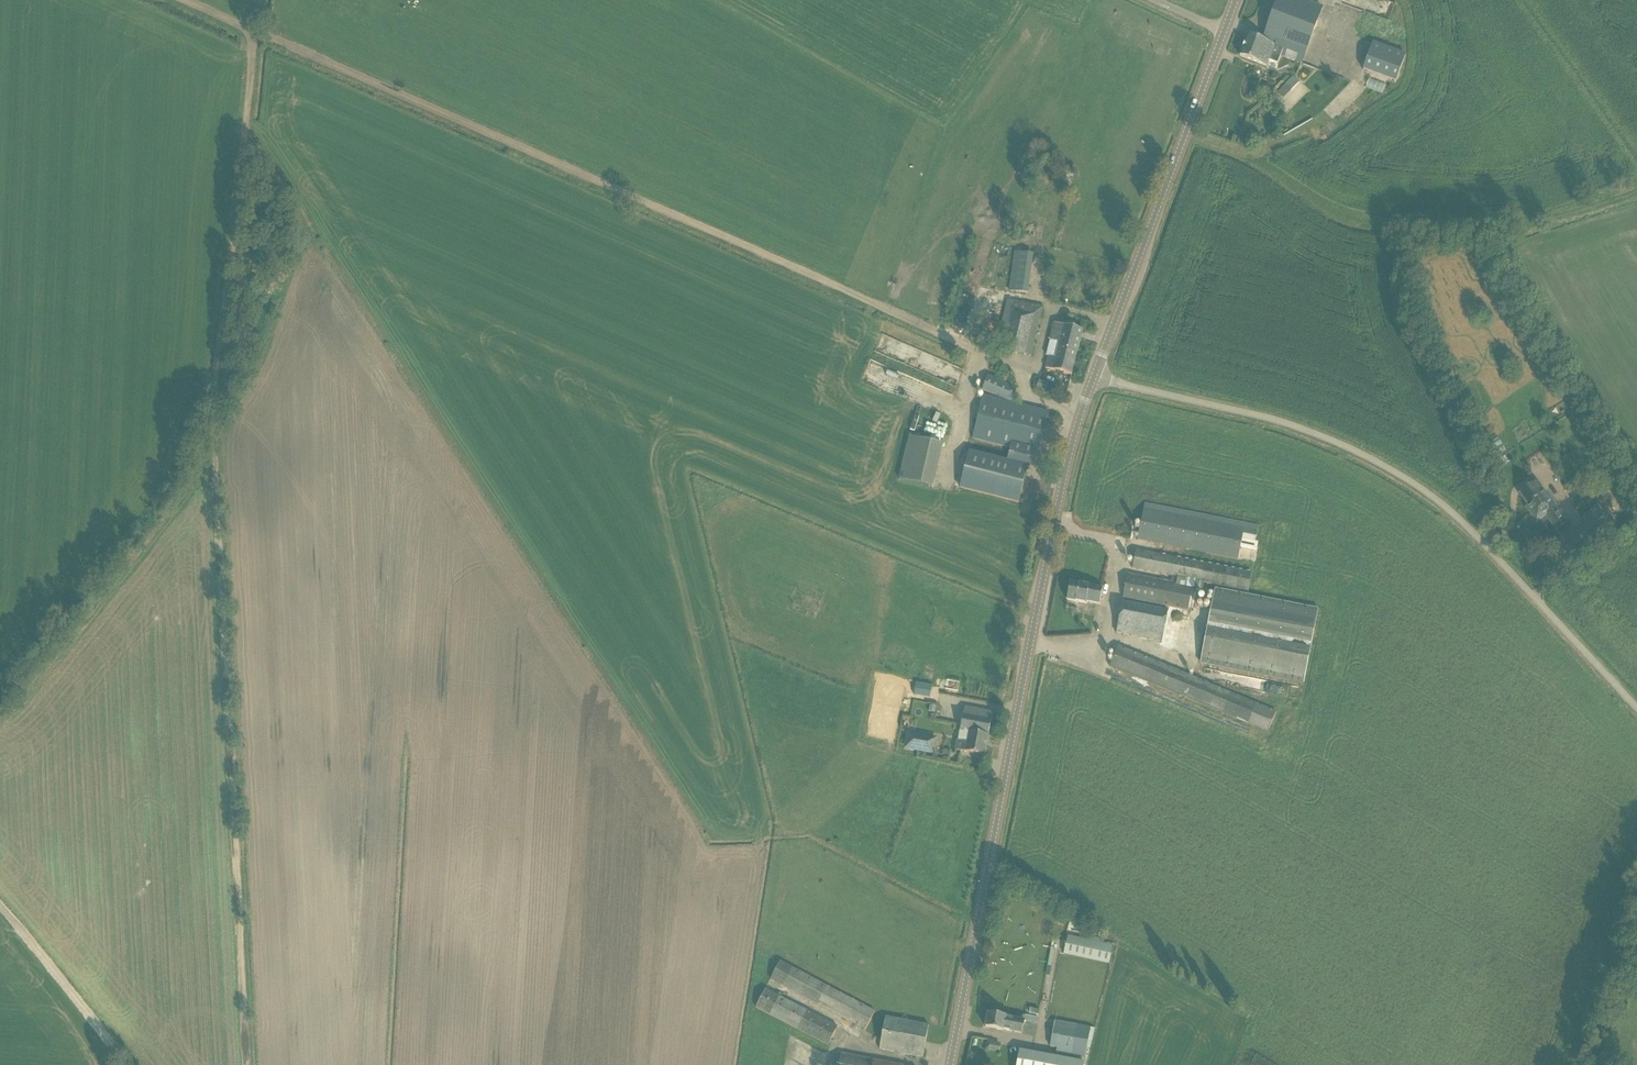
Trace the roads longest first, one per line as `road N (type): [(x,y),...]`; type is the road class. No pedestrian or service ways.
road 1 (track): [(256,33),(1008,364),(1042,403),(1081,414)]
road 2 (tertiary): [(950,1064),(1054,524),(1094,378)]
road 3 (unclassified): [(1636,709),(1459,520),(1393,473),(1274,420),(1094,378)]
road 4 (track): [(248,1064),(216,452)]
road 5 (track): [(216,452),(256,33)]
road 6 (tertiary): [(1094,378),(1224,31)]
road 7 (track): [(124,1064),(0,909)]

